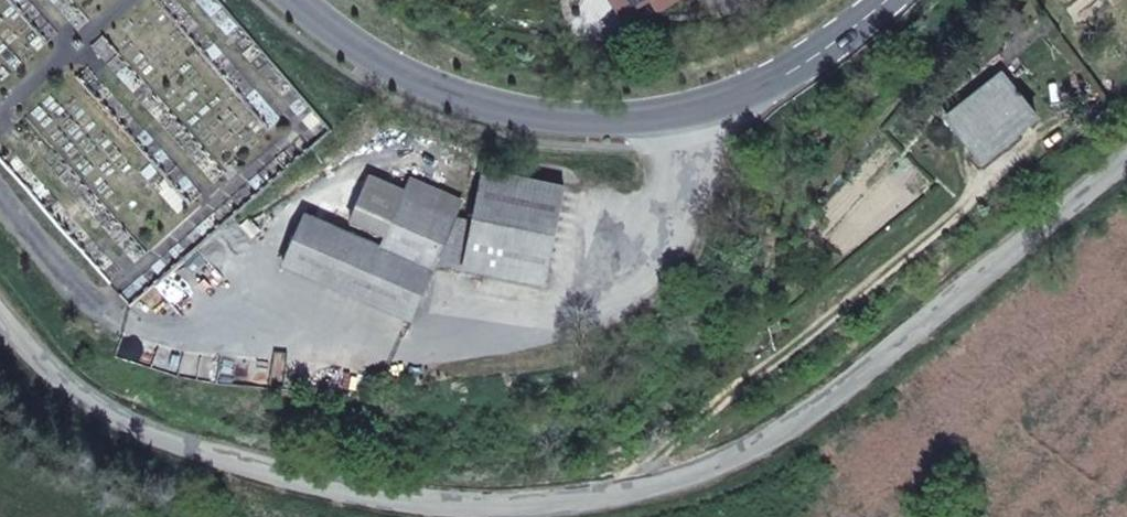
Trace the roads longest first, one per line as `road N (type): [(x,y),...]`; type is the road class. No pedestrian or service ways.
road 1 (unclassified): [(1126,167),(765,443),(570,508),(422,506),(247,471),(109,415),(0,317)]
road 2 (secondary): [(292,0),(401,73),(489,108),(611,120),(714,106),(771,81),(888,0)]

